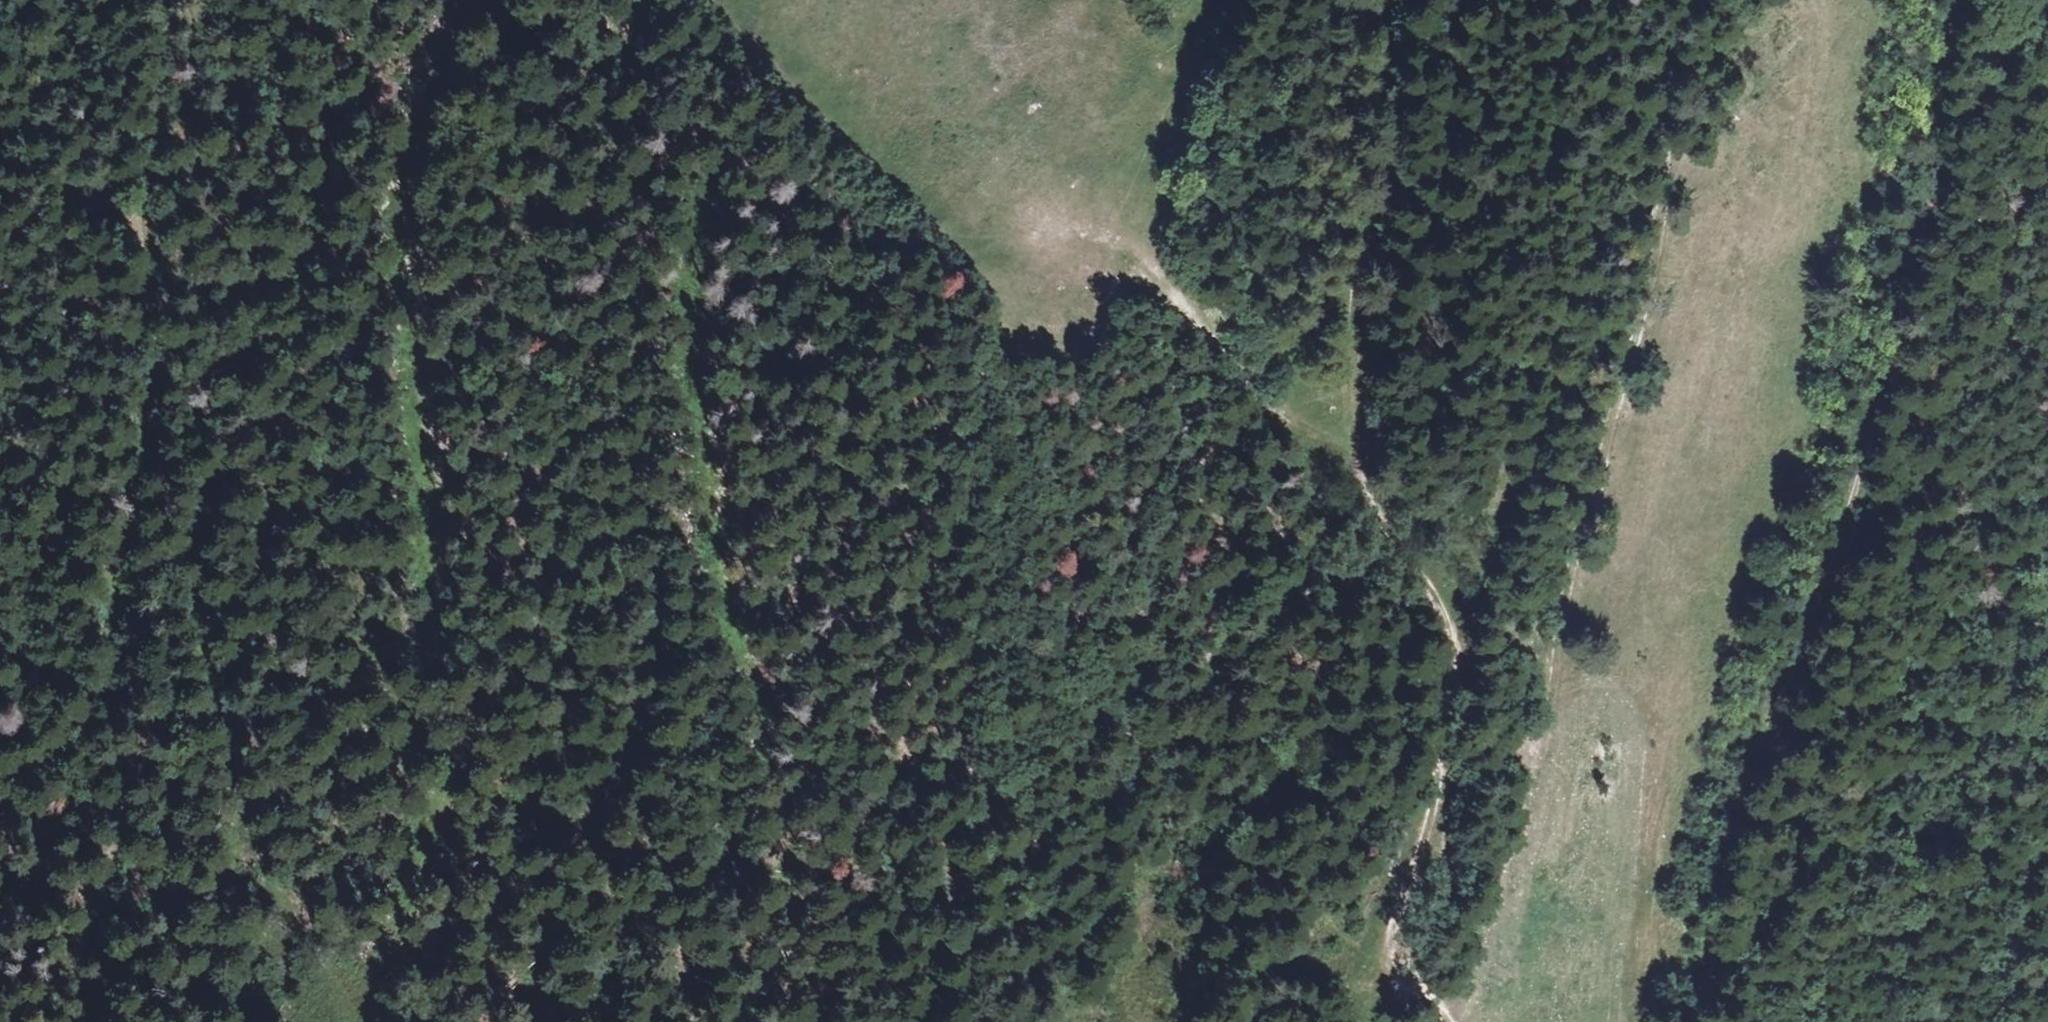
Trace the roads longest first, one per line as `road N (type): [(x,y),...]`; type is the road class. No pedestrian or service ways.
road 1 (track): [(1445,1021),(1395,961),(1394,919),(1415,863),(1446,705),(1452,661),(1445,617),(1396,553),(1369,492),(1325,443),(1259,399),(1211,348),(1170,295),(1154,243),(1177,91),(1216,0)]

